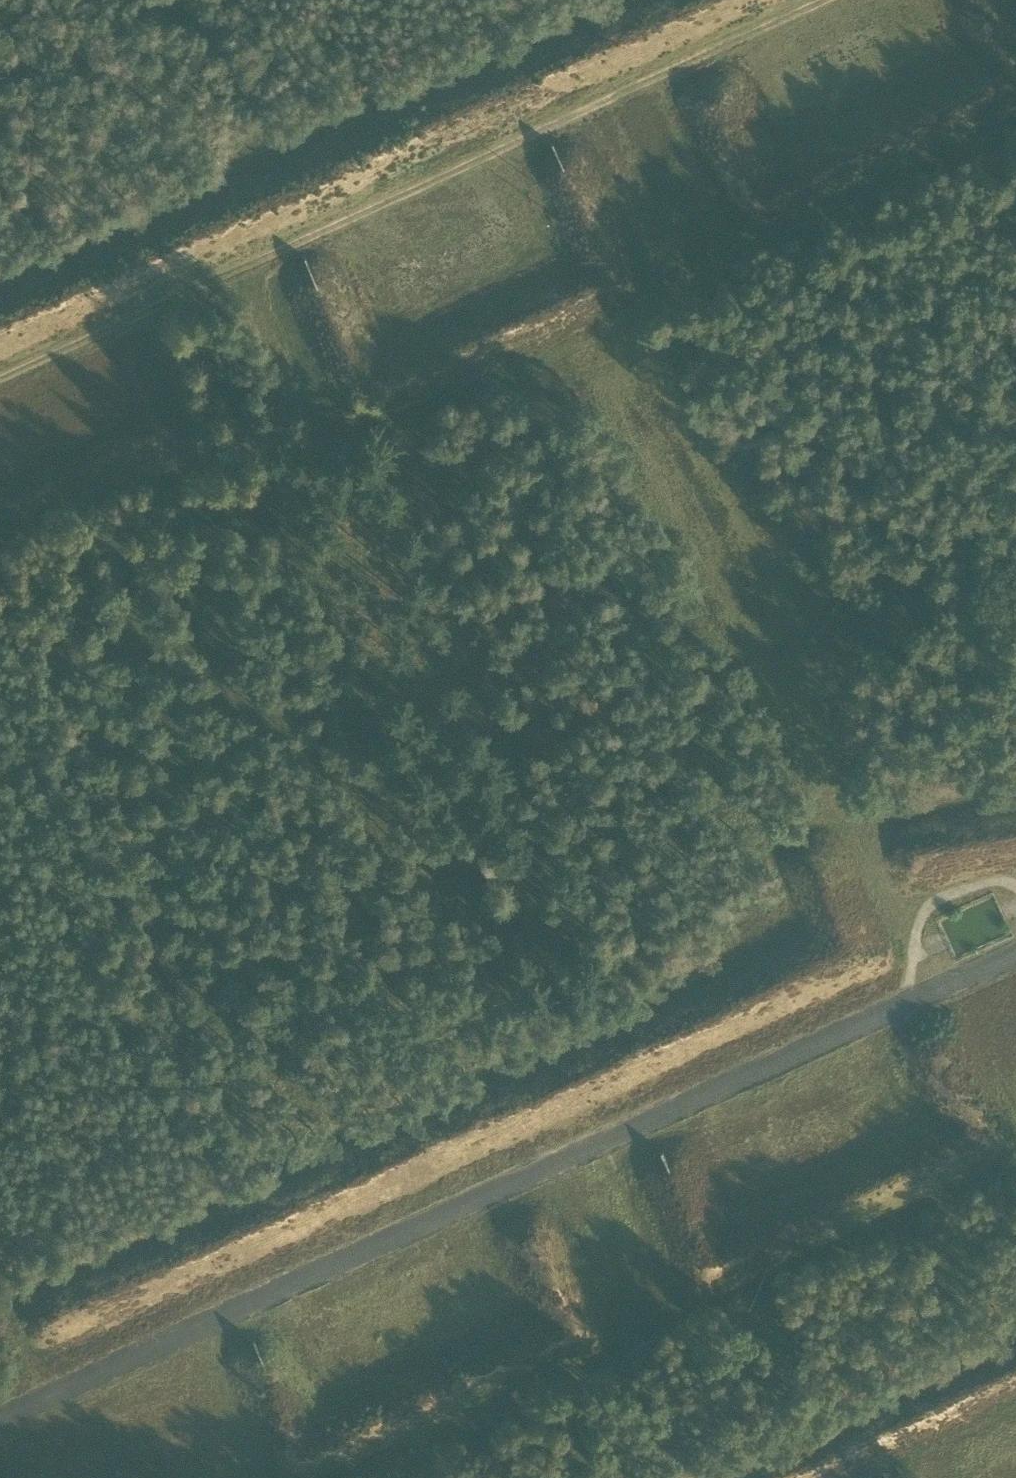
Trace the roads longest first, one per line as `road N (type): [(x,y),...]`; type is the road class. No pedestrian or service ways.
road 1 (track): [(0,1417),(1015,952)]
road 2 (track): [(0,383),(848,0)]

